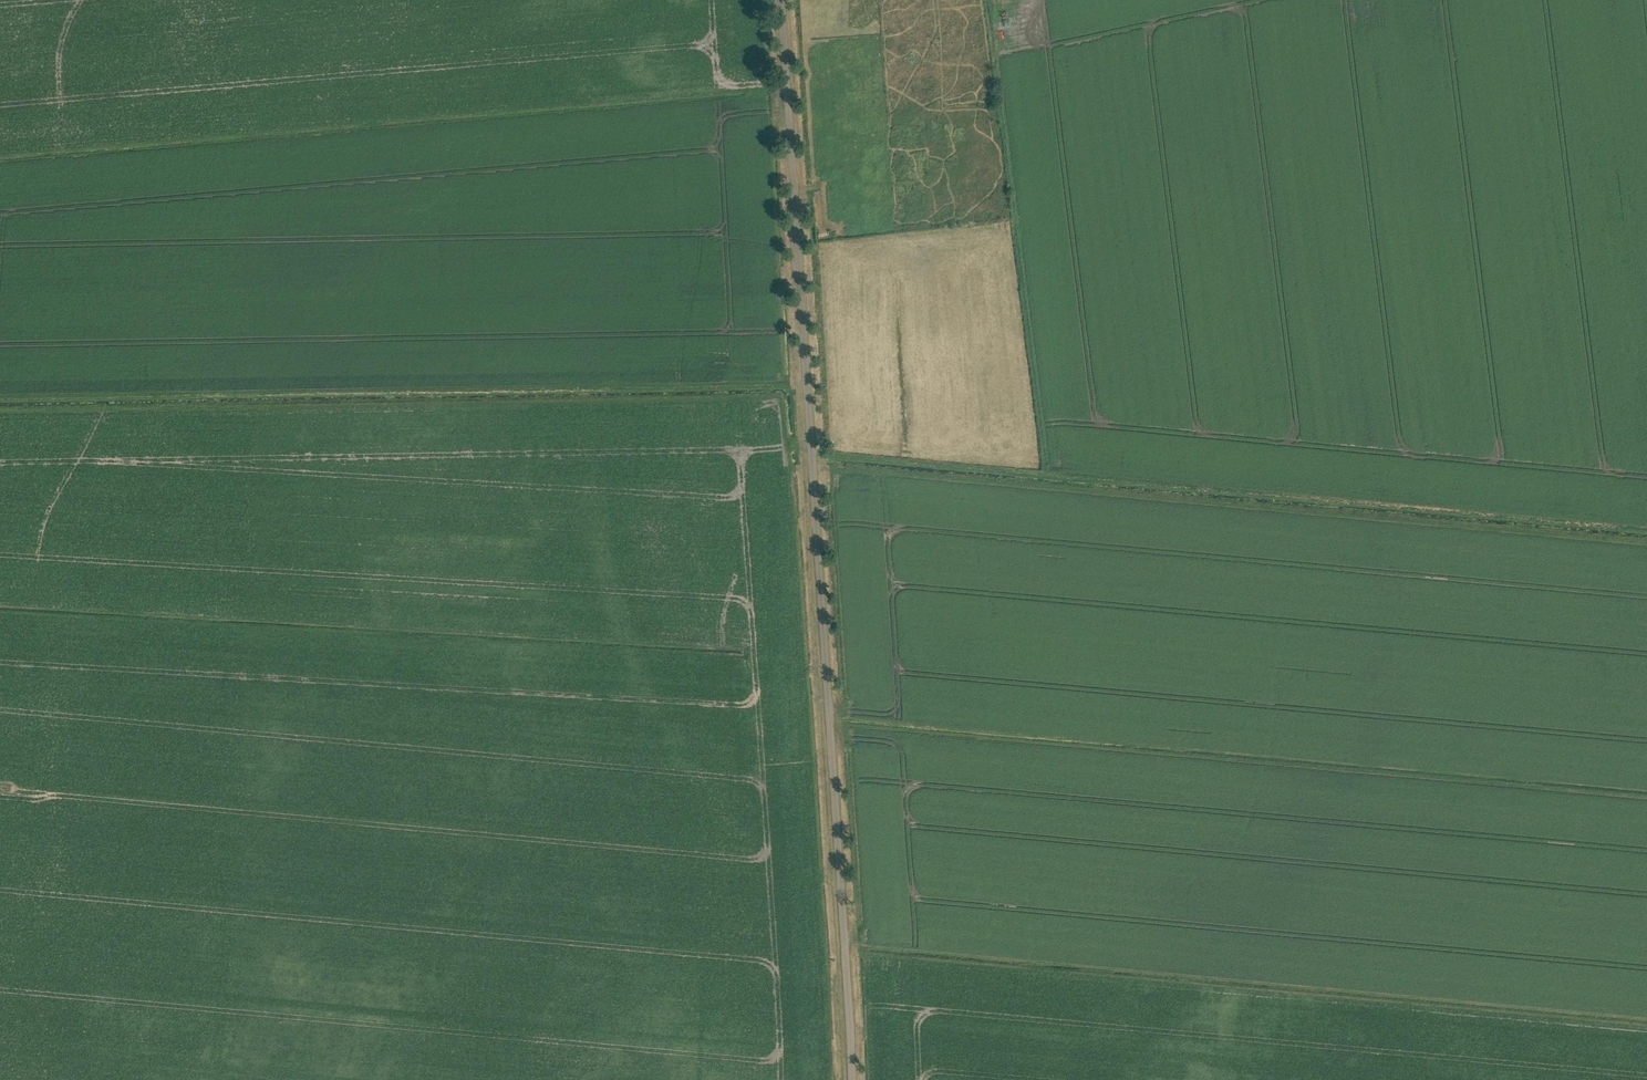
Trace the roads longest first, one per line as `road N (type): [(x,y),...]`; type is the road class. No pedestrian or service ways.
road 1 (unclassified): [(851,1079),(780,0)]

